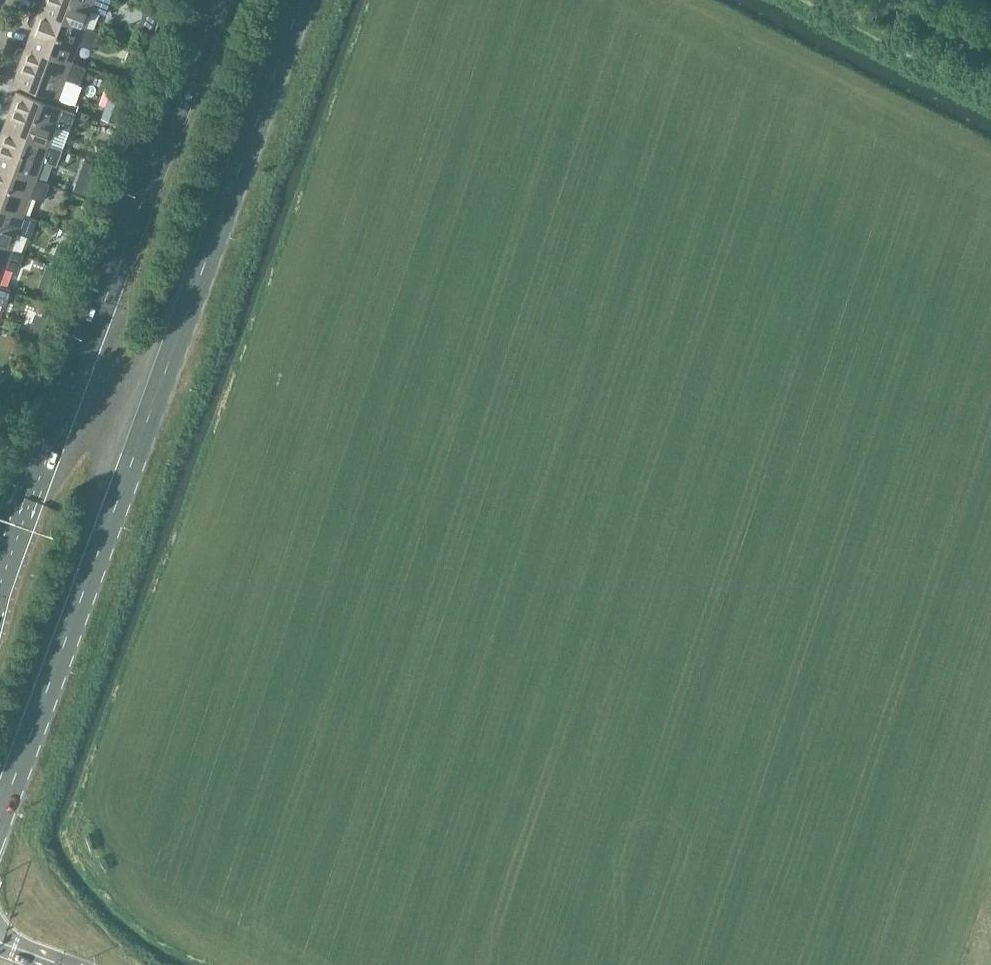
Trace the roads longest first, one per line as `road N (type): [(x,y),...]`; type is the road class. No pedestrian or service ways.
road 1 (primary): [(0,817),(302,0)]
road 2 (primary): [(217,0),(0,580)]

